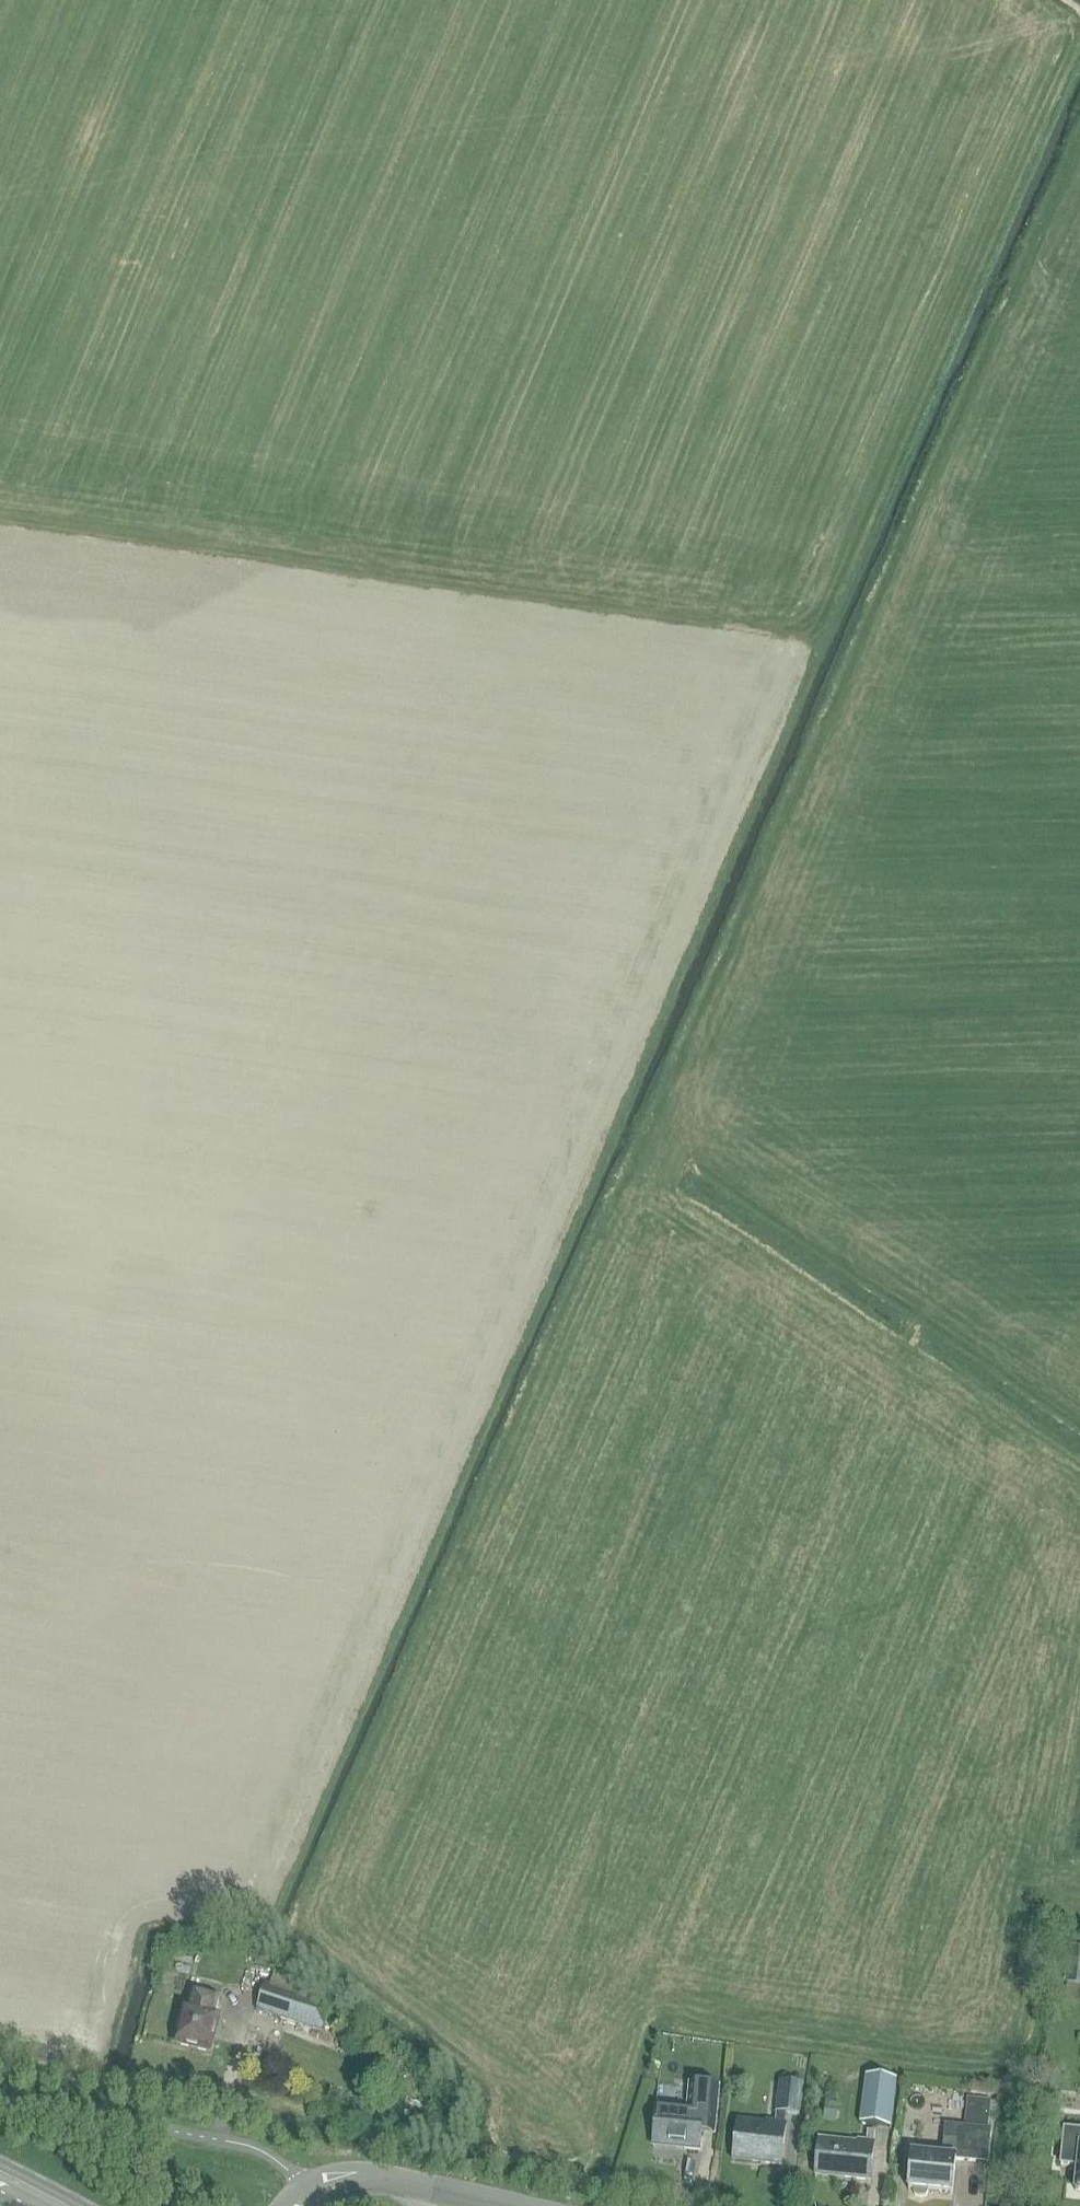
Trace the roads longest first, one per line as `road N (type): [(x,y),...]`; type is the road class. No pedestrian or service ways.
road 1 (tertiary): [(512,2205),(414,2182),(351,2180)]

